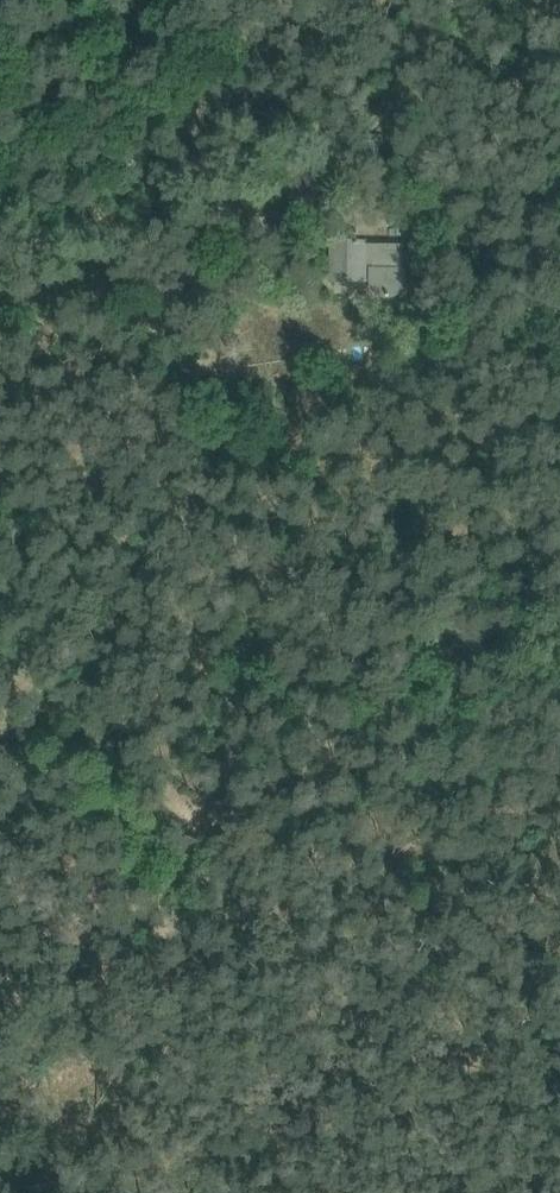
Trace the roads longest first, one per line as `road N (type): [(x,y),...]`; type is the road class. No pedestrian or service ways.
road 1 (residential): [(0,183),(188,0)]

